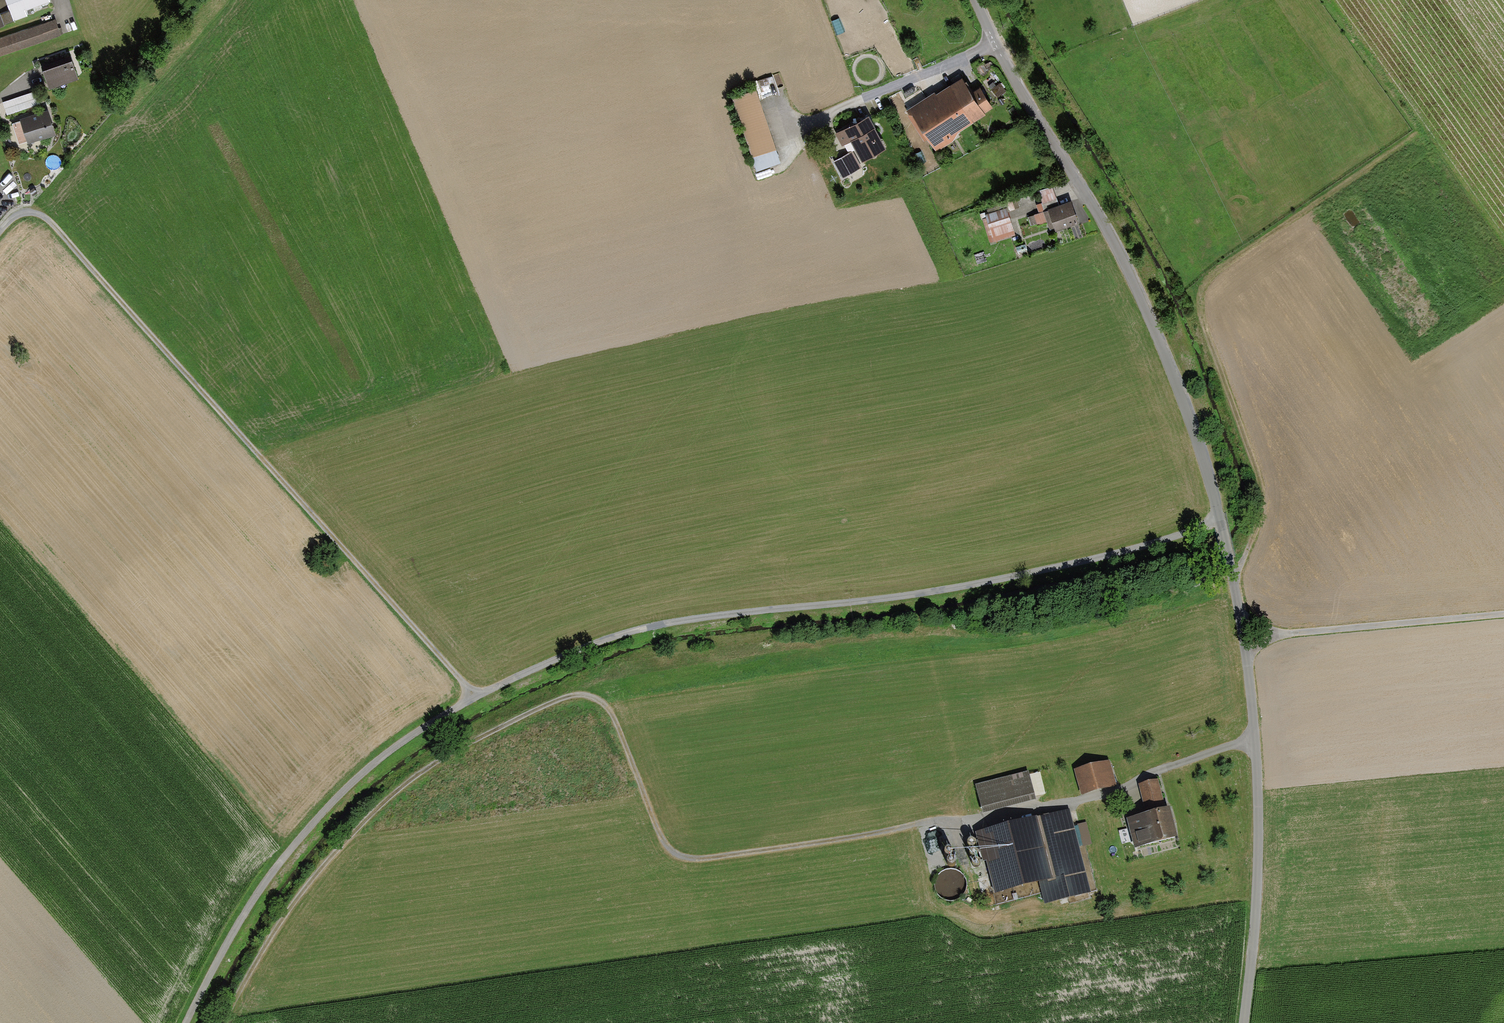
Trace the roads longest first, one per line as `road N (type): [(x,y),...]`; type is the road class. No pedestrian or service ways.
road 1 (track): [(1255,742),(1145,773),(1115,791),(986,822),(939,820),(682,859),(662,836),(616,719),(604,703),(570,697),(477,739),(384,799),(312,878),(221,1022)]
road 2 (track): [(1221,516),(1128,551),(919,595),(675,619),(591,642),(471,696),(359,773),(286,853),(228,935),(183,1022)]
road 3 (unclassified): [(1245,1022),(1261,818),(1244,637),(1221,516),(1137,292),(975,0)]
road 4 (track): [(0,231),(24,212),(50,220),(471,696)]
road 5 (track): [(1230,563),(1248,545),(1259,507),(1254,470),(1196,315),(1198,289)]
road 6 (track): [(1244,637),(1503,612)]

